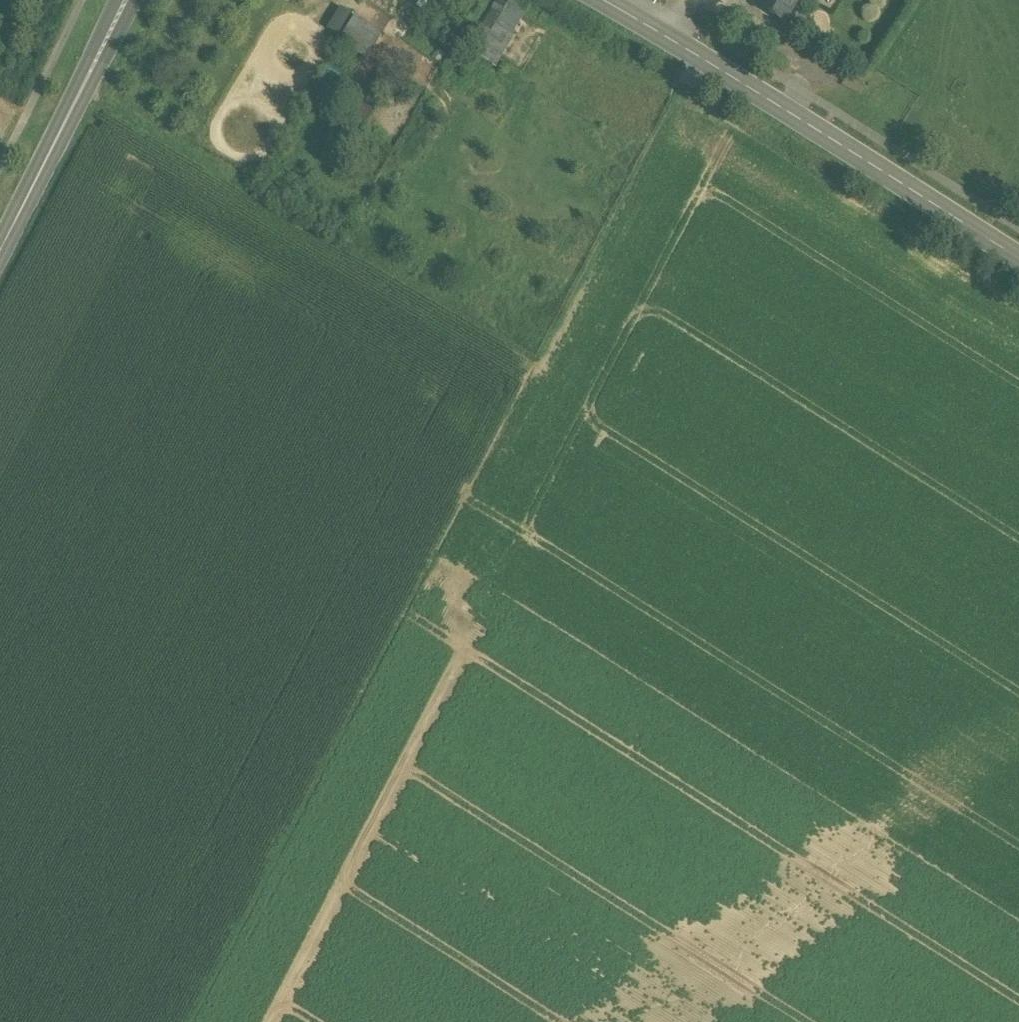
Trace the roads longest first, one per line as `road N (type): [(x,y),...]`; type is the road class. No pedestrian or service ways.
road 1 (tertiary): [(602,0),(779,102),(1018,256)]
road 2 (secondary): [(130,0),(0,251)]

